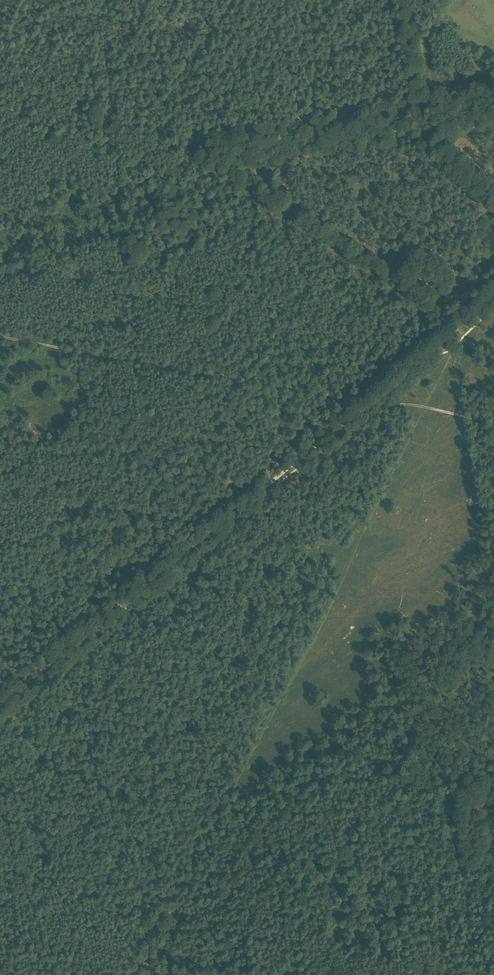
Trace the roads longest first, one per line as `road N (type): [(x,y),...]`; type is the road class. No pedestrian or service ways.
road 1 (track): [(0,700),(493,284)]
road 2 (track): [(426,408),(0,339)]

